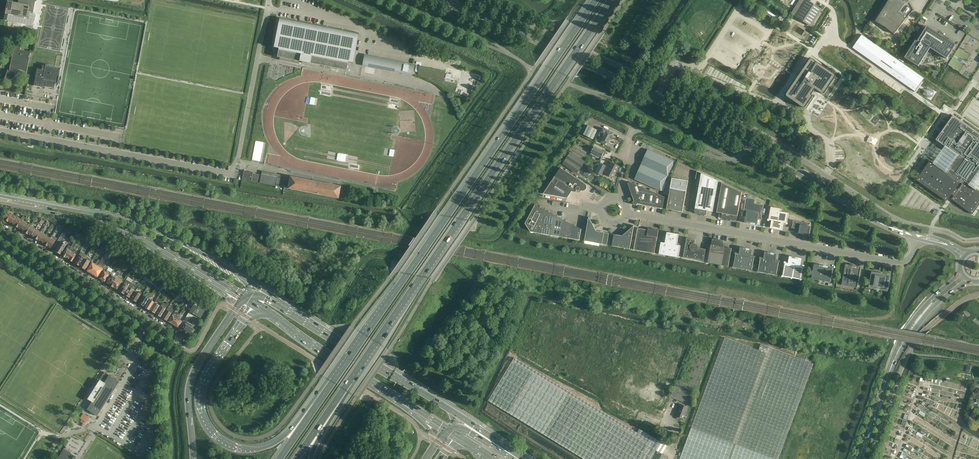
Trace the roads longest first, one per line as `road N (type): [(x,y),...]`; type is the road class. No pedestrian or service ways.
road 1 (trunk): [(343,389),(611,0)]
road 2 (trunk): [(596,0),(332,382)]
road 3 (unclassified): [(918,237),(902,264),(626,213)]
road 4 (trunk): [(332,382),(272,444),(239,446),(216,434),(202,407),(205,378),(250,309)]
road 5 (tertiary): [(749,143),(495,23)]
road 6 (secondary): [(455,413),(260,293)]
road 7 (secondary): [(248,285),(141,223),(37,208)]
road 8 (residential): [(180,347),(182,339),(5,228),(1,235)]
road 9 (secondary): [(37,208),(131,235),(239,301)]
road 10 (unclassified): [(180,347),(1,235)]
road 11 (tertiary): [(918,237),(871,218),(749,143)]
road 12 (secondary): [(250,309),(411,408)]
road 13 (trunk): [(239,301),(190,382),(193,458)]
road 14 (unclassified): [(635,130),(725,160),(749,143)]

